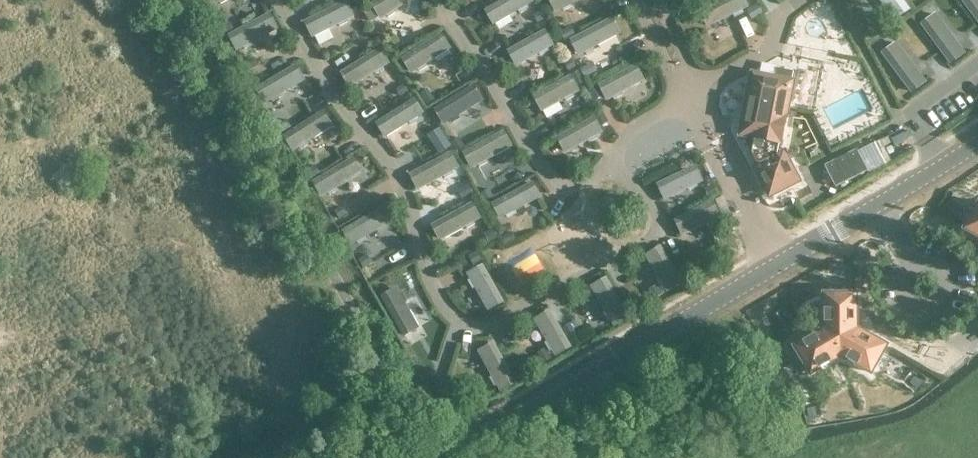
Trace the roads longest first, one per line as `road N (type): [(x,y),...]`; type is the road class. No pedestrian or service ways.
road 1 (secondary): [(445,457),(977,141)]

